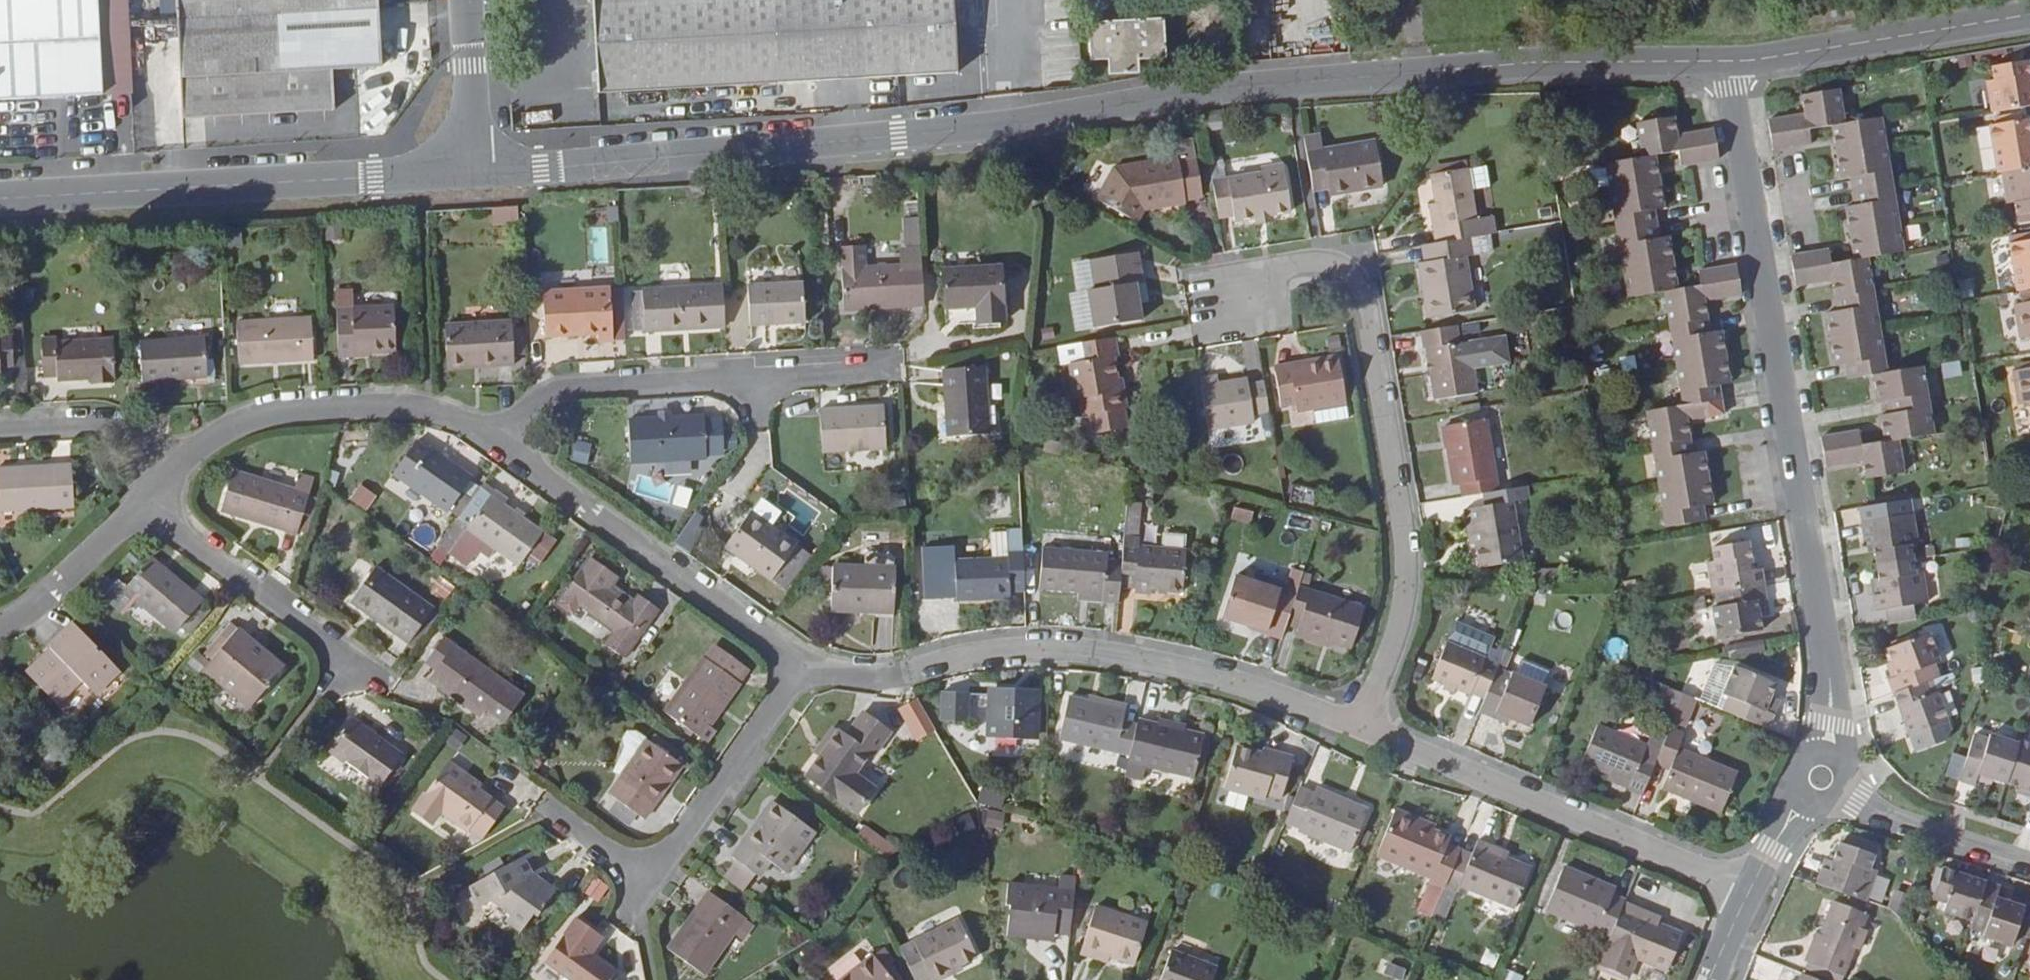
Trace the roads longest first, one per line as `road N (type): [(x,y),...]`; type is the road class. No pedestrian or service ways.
road 1 (unclassified): [(476,173),(996,127),(1222,90),(1536,64),(1728,63)]
road 2 (residential): [(1825,754),(1826,636),(1728,63)]
road 3 (residential): [(1226,313),(1245,278),(1322,264),(1345,270),(1365,289),(1409,561),(1402,619),(1362,730)]
road 4 (unclassified): [(0,198),(476,173)]
road 5 (residential): [(1362,730),(1233,683),(1103,653),(1001,651),(919,670)]
road 6 (residential): [(1749,890),(1362,730)]
road 7 (residential): [(885,376),(568,391),(501,441)]
road 8 (residential): [(555,812),(651,883),(809,667)]
road 9 (residential): [(809,667),(501,441)]
road 10 (residential): [(501,441),(429,412),(249,414),(176,472)]
road 11 (unclassified): [(1728,63),(2029,16)]
road 12 (residential): [(379,683),(141,505)]
road 13 (residential): [(2029,864),(1891,819),(1842,788)]
road 14 (residential): [(0,433),(104,429),(176,472)]
road 15 (residential): [(141,505),(30,608),(0,626)]
road 16 (unclassified): [(476,173),(466,0)]

